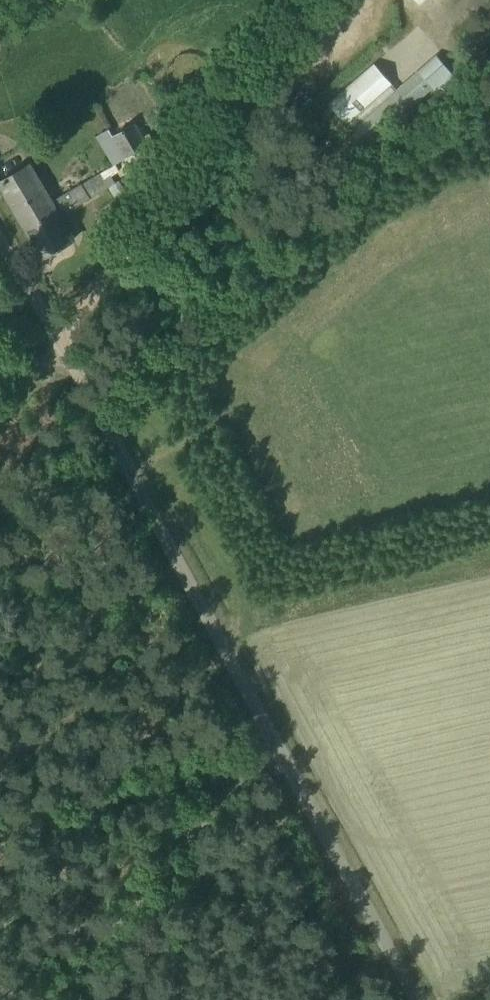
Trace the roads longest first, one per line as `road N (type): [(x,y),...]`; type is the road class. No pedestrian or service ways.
road 1 (unclassified): [(62,347),(415,999)]
road 2 (track): [(0,412),(62,347),(136,245),(357,0)]
road 3 (track): [(50,999),(252,759)]
road 4 (track): [(252,759),(0,838)]
road 5 (unclassified): [(62,347),(0,231)]

